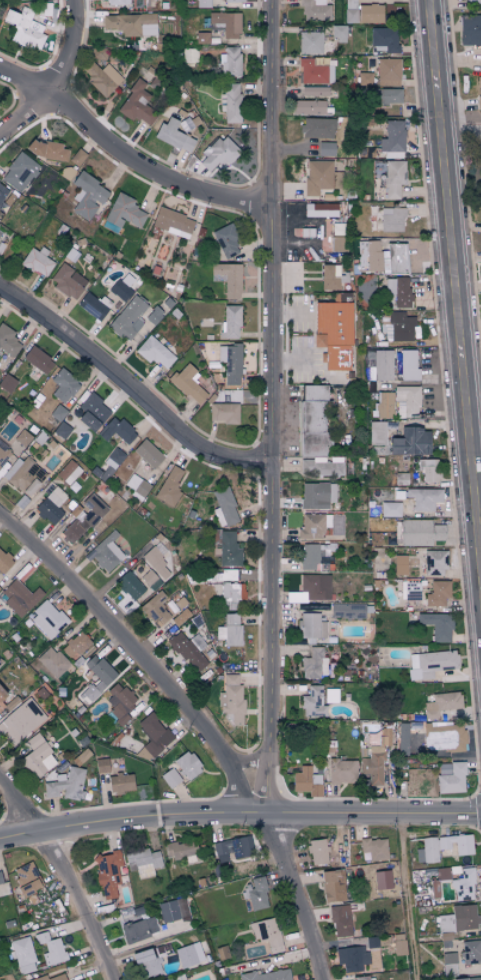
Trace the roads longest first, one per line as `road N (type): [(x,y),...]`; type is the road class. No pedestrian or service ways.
road 1 (residential): [(264,814),(272,0)]
road 2 (residential): [(317,979),(264,814),(169,679),(0,505)]
road 3 (tertiary): [(480,554),(430,0)]
road 4 (residential): [(0,842),(161,818),(480,814)]
road 5 (residential): [(0,286),(49,318),(194,445),(214,457),(269,461)]
road 6 (residential): [(0,70),(50,93),(161,179),(215,198),(272,204)]
road 7 (residential): [(117,979),(43,833),(0,773)]
road 8 (residential): [(0,135),(50,93),(69,64),(77,0)]

